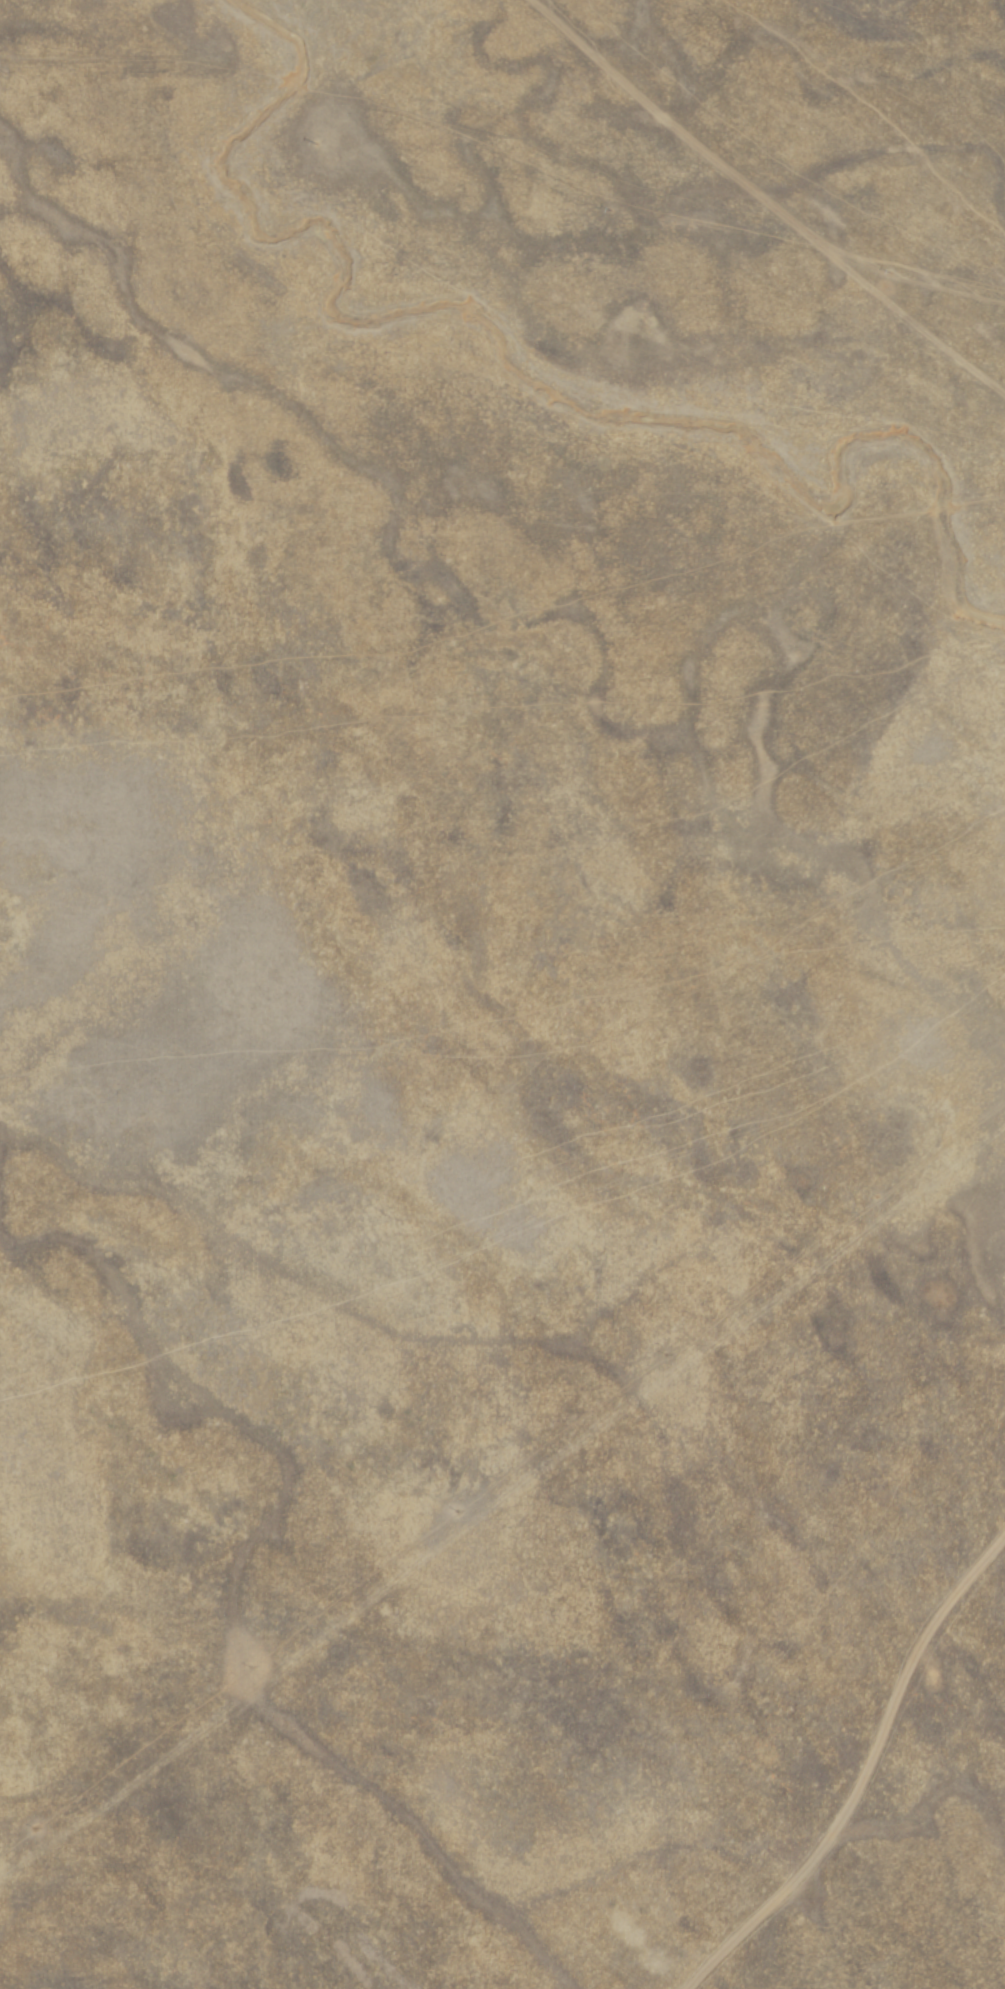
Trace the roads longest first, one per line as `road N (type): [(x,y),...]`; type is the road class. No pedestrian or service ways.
road 1 (track): [(699,1988),(831,1848),(930,1673),(1004,1598)]

